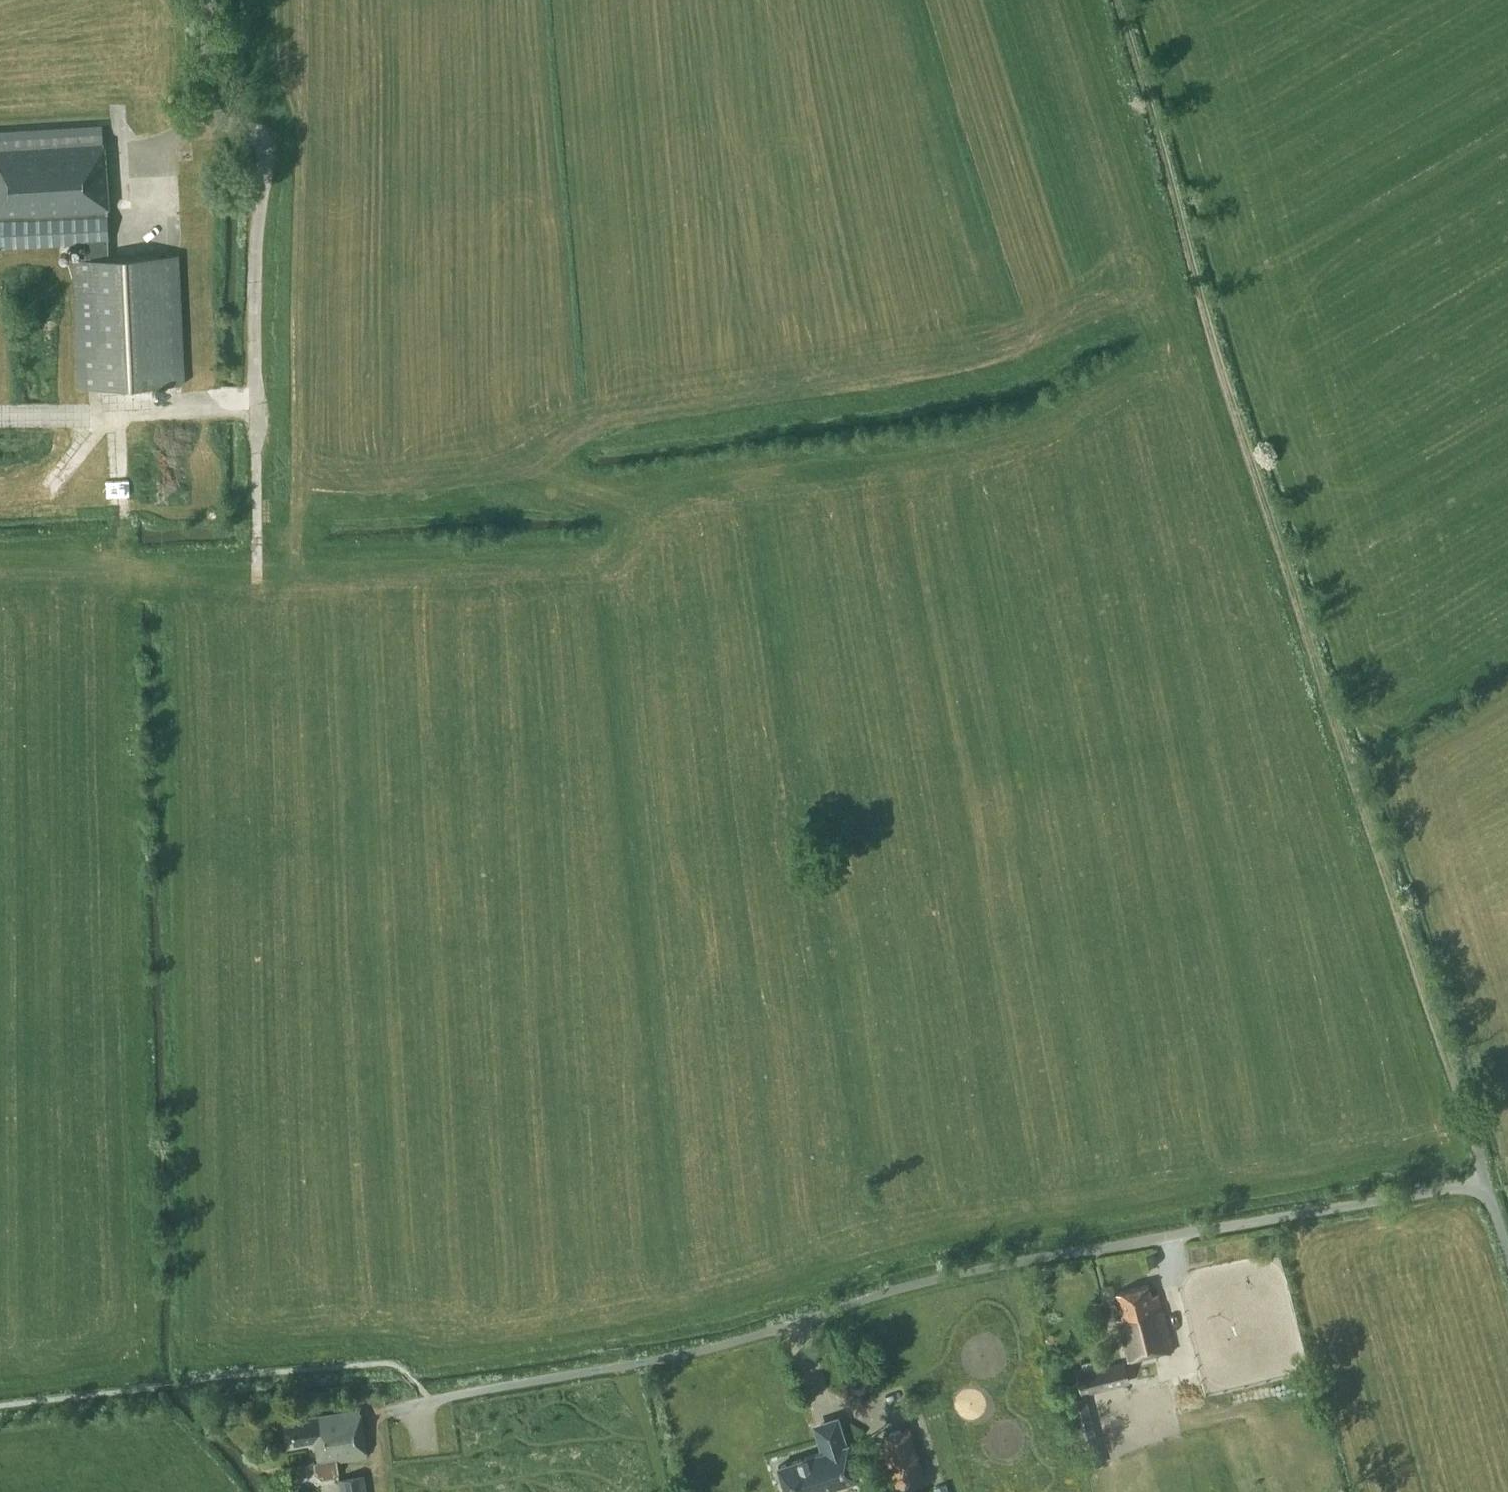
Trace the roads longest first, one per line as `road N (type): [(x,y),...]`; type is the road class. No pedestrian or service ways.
road 1 (track): [(1485,1183),(1213,329),(1118,0)]
road 2 (unclassified): [(433,1399),(709,1347),(972,1269),(1485,1183),(1507,1257)]

